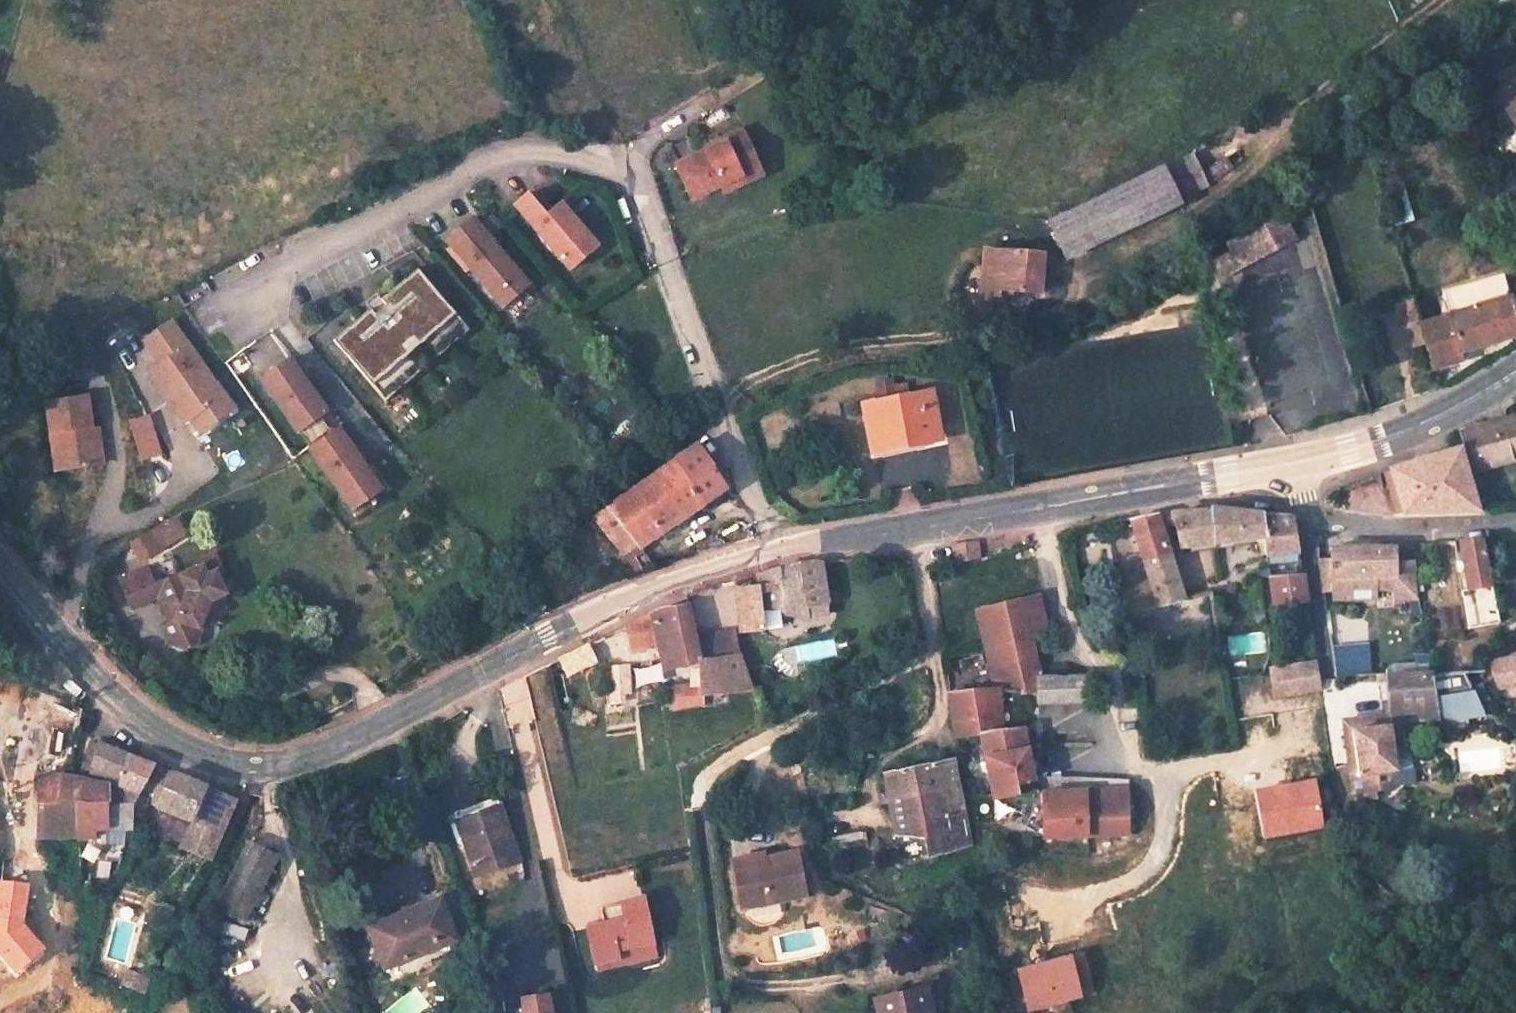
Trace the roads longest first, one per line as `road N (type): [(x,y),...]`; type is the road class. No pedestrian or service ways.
road 1 (secondary): [(776,554),(652,591),(384,725),(266,768),(188,749),(98,688),(0,575)]
road 2 (track): [(1443,0),(1313,97),(1226,192),(1080,280),(1062,309),(1010,325),(818,353),(719,402)]
road 3 (secondary): [(1296,466),(776,554)]
road 4 (residential): [(776,554),(633,169)]
road 5 (tertiary): [(1515,523),(1340,527),(1304,503),(1296,466)]
road 6 (secondary): [(1515,373),(1384,445),(1296,466)]

